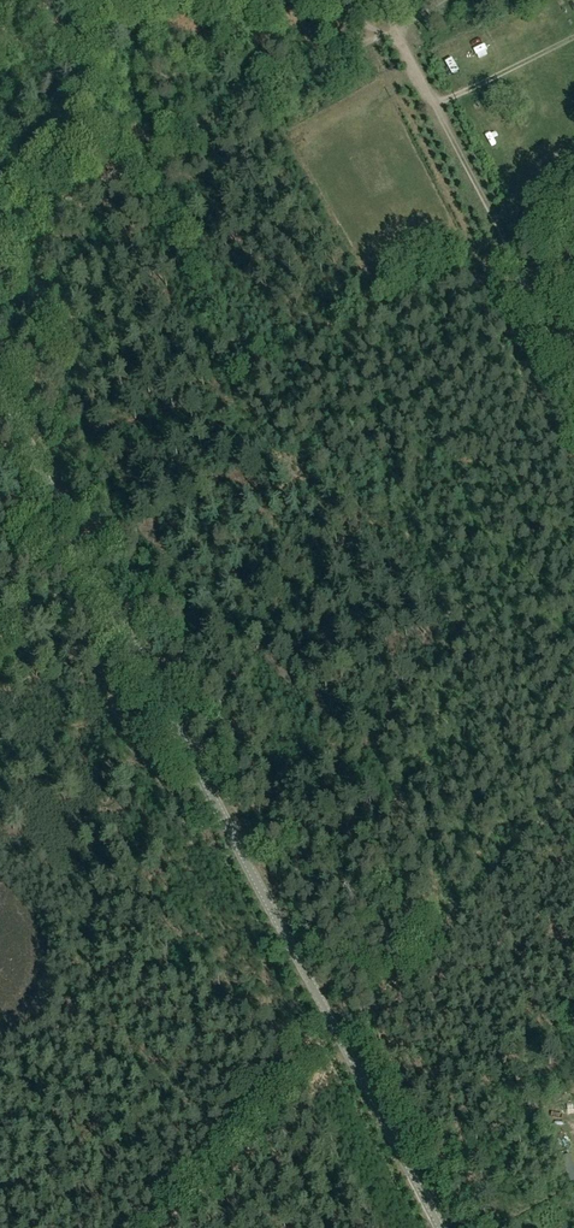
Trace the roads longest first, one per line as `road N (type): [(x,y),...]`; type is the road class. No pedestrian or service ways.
road 1 (tertiary): [(435,1227),(0,432)]
road 2 (track): [(0,221),(391,30)]
road 3 (track): [(500,245),(573,386)]
road 4 (track): [(432,106),(573,37)]
road 5 (track): [(432,106),(500,245)]

